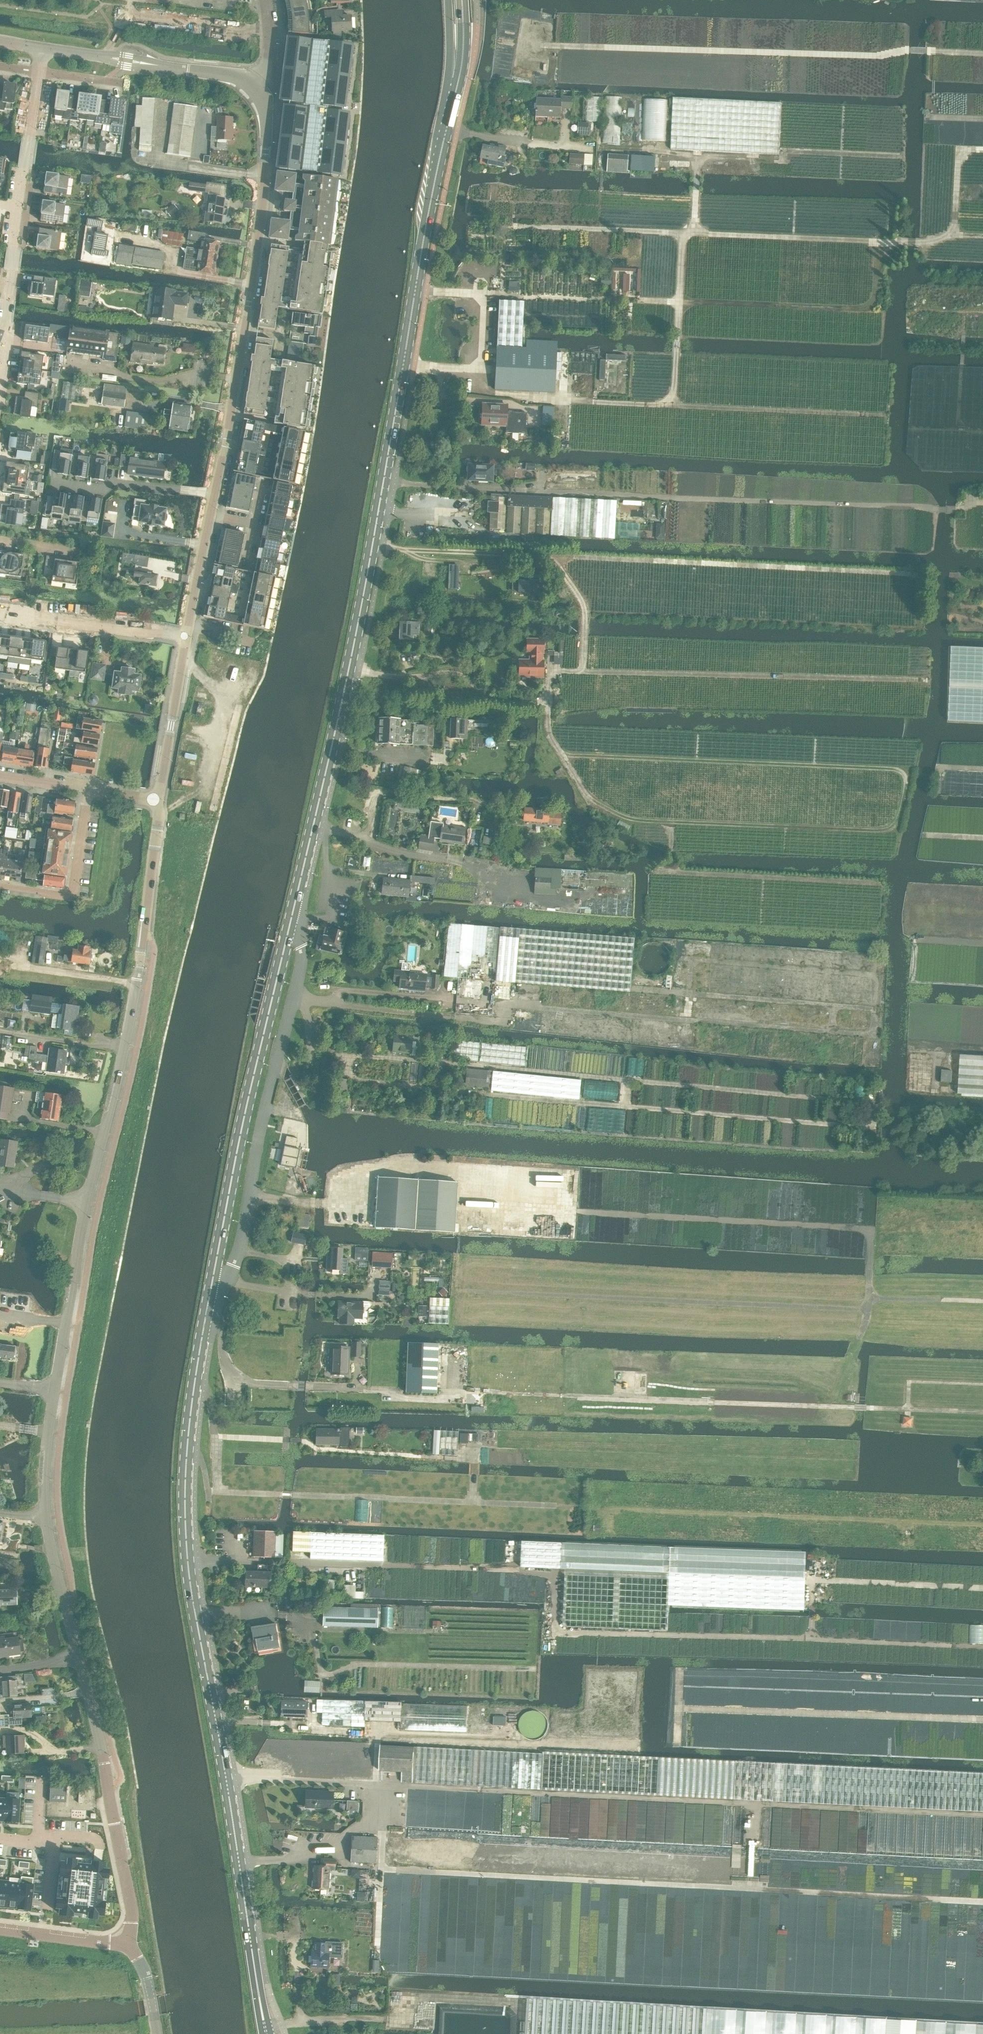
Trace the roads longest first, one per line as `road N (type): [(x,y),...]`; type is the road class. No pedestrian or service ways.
road 1 (tertiary): [(122,1934),(133,1908),(46,1498),(54,1391),(86,1202),(126,1046),(157,800)]
road 2 (primary): [(290,921),(352,654),(432,187),(458,81)]
road 3 (primary): [(266,2033),(187,1527),(194,1386),(212,1286)]
road 4 (track): [(555,1505),(217,1488),(209,1400),(194,1386)]
road 5 (tertiary): [(217,494),(268,173),(269,111),(260,88)]
road 6 (unclassified): [(212,1286),(226,1284),(240,1251),(299,973),(301,928),(290,921)]
road 7 (primary): [(212,1286),(290,921)]
road 8 (tertiary): [(260,88),(230,73),(42,48)]
road 9 (residential): [(185,636),(0,614)]
road 10 (residential): [(0,889),(66,897),(75,891),(94,789)]
road 11 (tertiary): [(157,800),(185,636)]
road 12 (residential): [(18,207),(39,73)]
road 13 (residential): [(3,332),(18,207)]
road 14 (residential): [(180,490),(55,484)]
road 15 (tertiary): [(185,636),(212,515)]
road 16 (tertiary): [(0,1930),(90,1940),(122,1934)]

